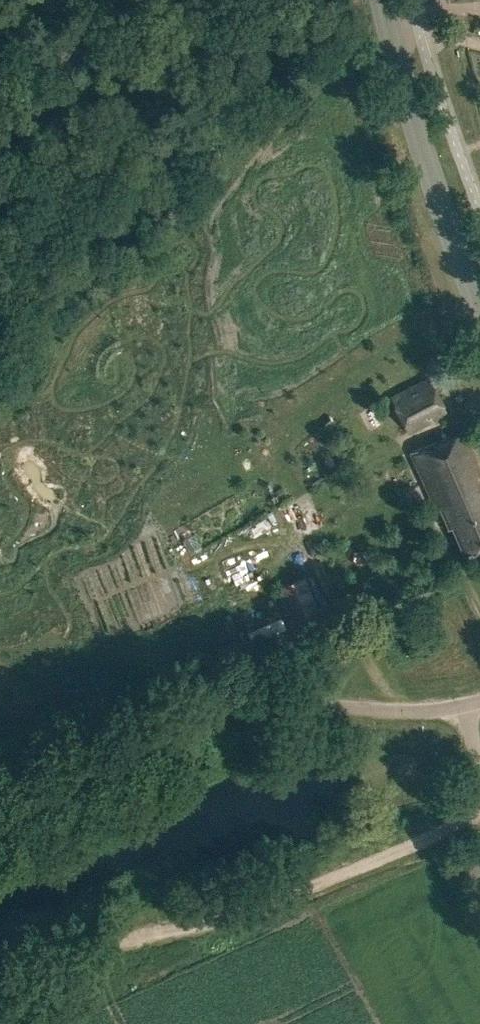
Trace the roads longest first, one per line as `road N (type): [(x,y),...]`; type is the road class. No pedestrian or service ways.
road 1 (unclassified): [(0,793),(171,724),(236,708),(464,706)]
road 2 (track): [(453,828),(290,893),(90,943),(0,980)]
road 3 (tertiary): [(479,306),(423,154),(382,0)]

